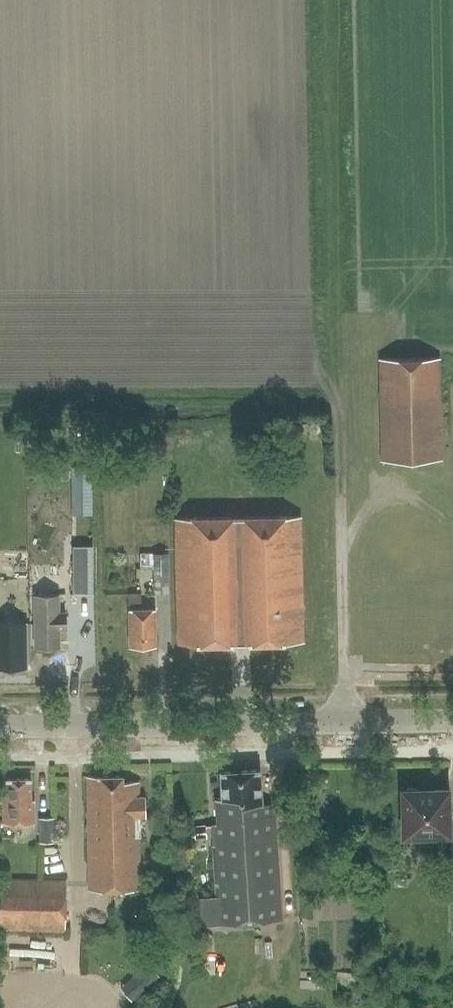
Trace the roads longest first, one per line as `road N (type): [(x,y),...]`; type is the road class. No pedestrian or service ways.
road 1 (tertiary): [(452,723),(0,730)]

